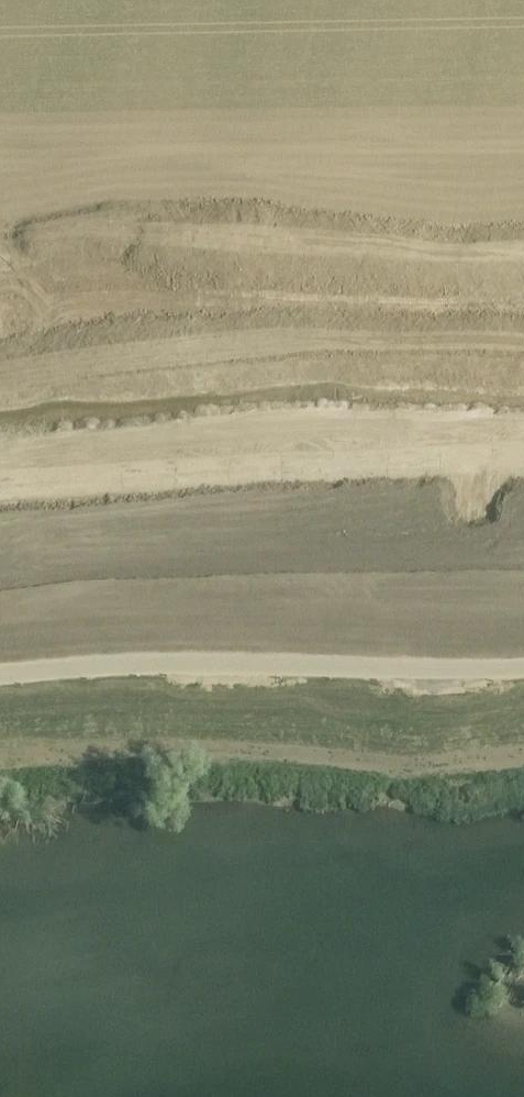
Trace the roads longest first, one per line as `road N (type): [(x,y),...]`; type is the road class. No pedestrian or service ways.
road 1 (unclassified): [(0,675),(195,663),(523,669)]

